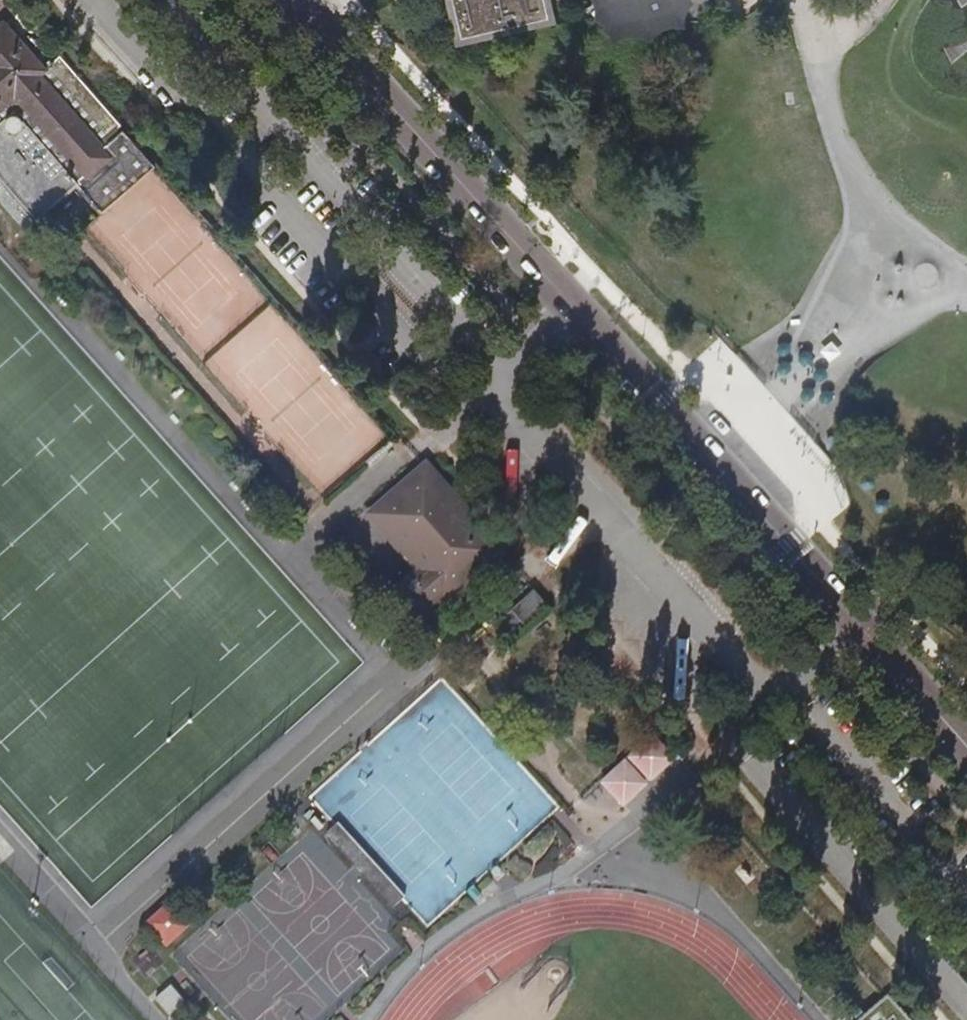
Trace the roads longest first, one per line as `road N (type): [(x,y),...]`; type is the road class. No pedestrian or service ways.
road 1 (tertiary): [(294,0),(966,748)]
road 2 (track): [(966,692),(848,559),(750,419),(639,328),(349,0)]

